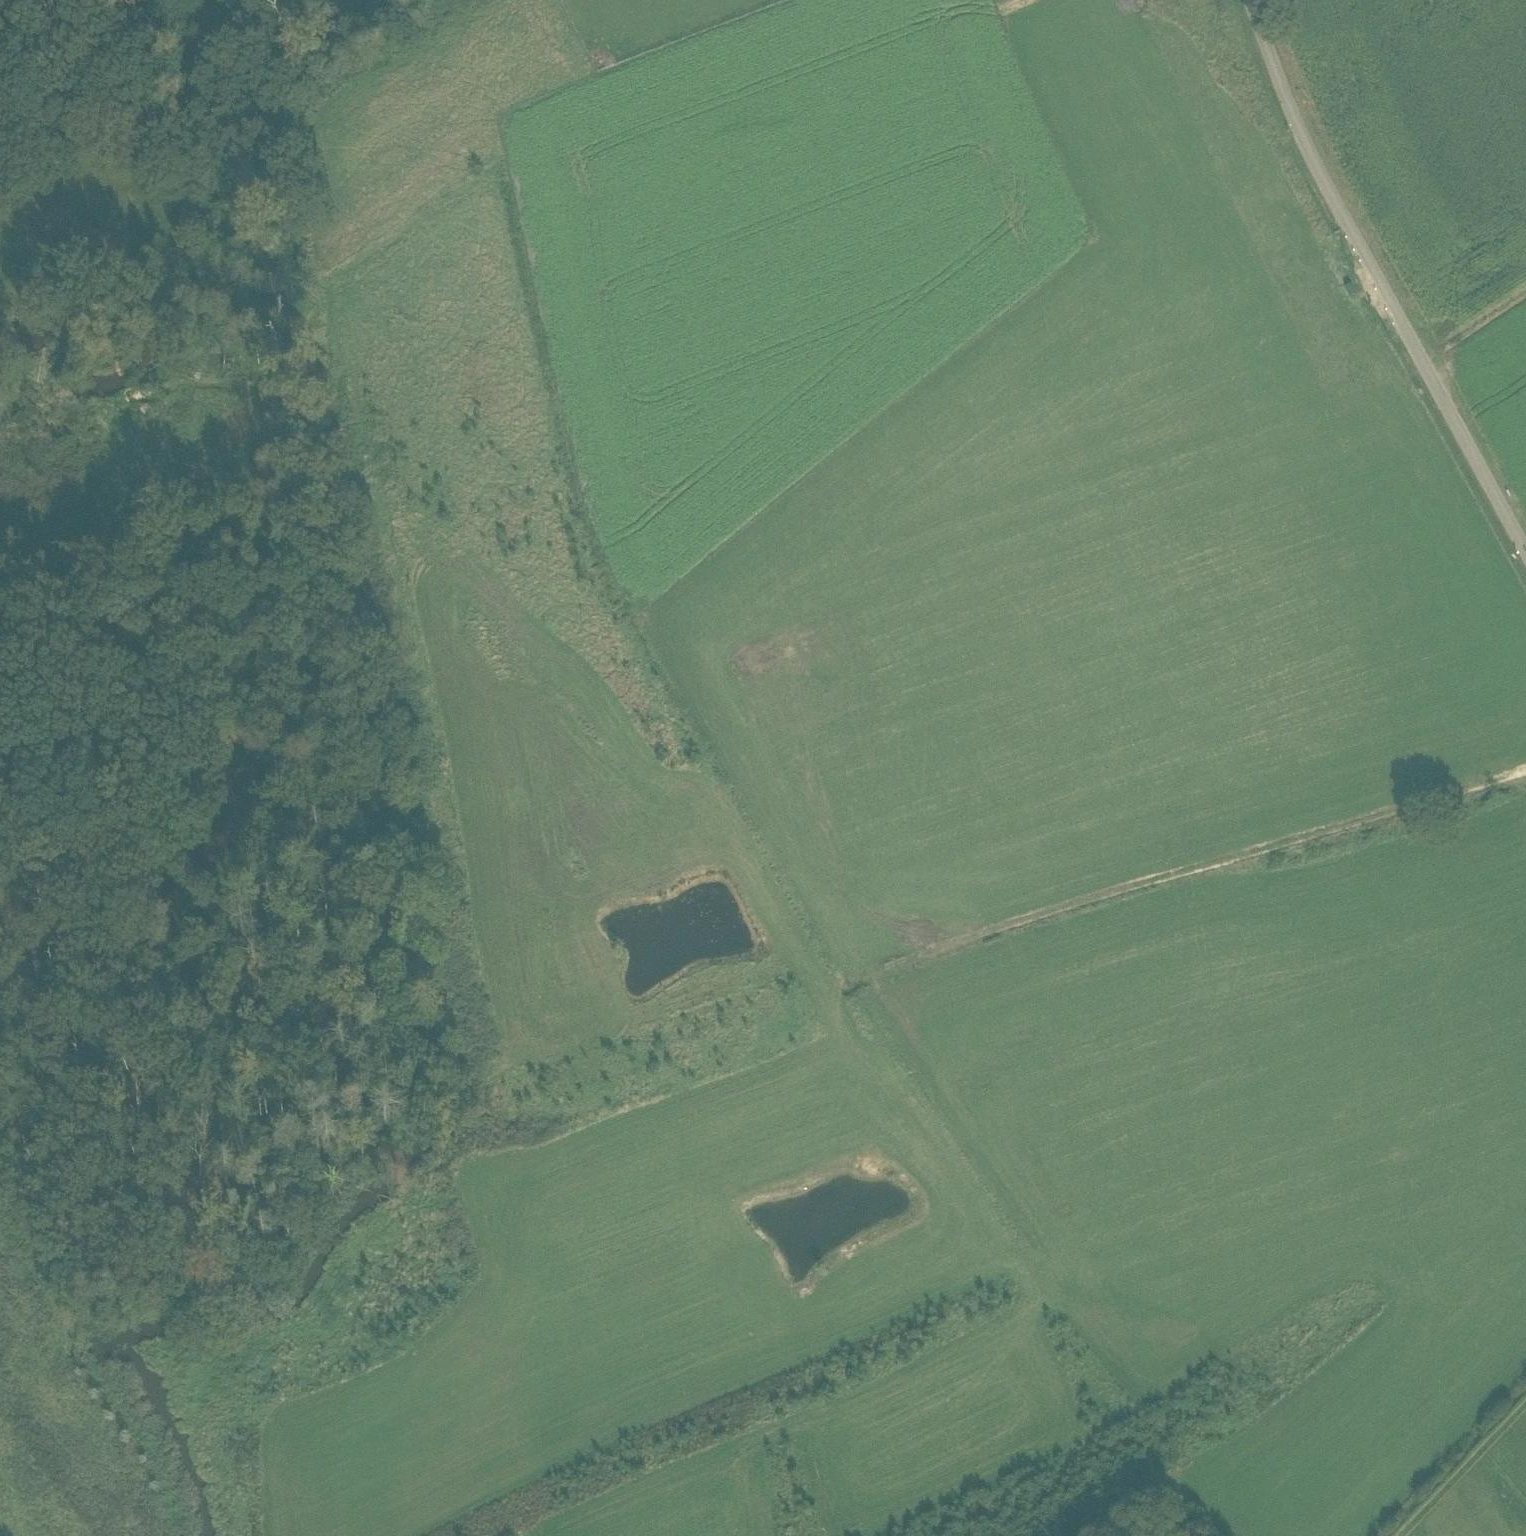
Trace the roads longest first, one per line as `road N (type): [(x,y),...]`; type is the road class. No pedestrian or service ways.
road 1 (unclassified): [(1525,552),(1301,139),(1249,0)]
road 2 (track): [(0,772),(138,925),(199,1011)]
road 3 (track): [(123,262),(202,206),(213,165),(171,0)]
road 4 (track): [(123,262),(0,269)]

